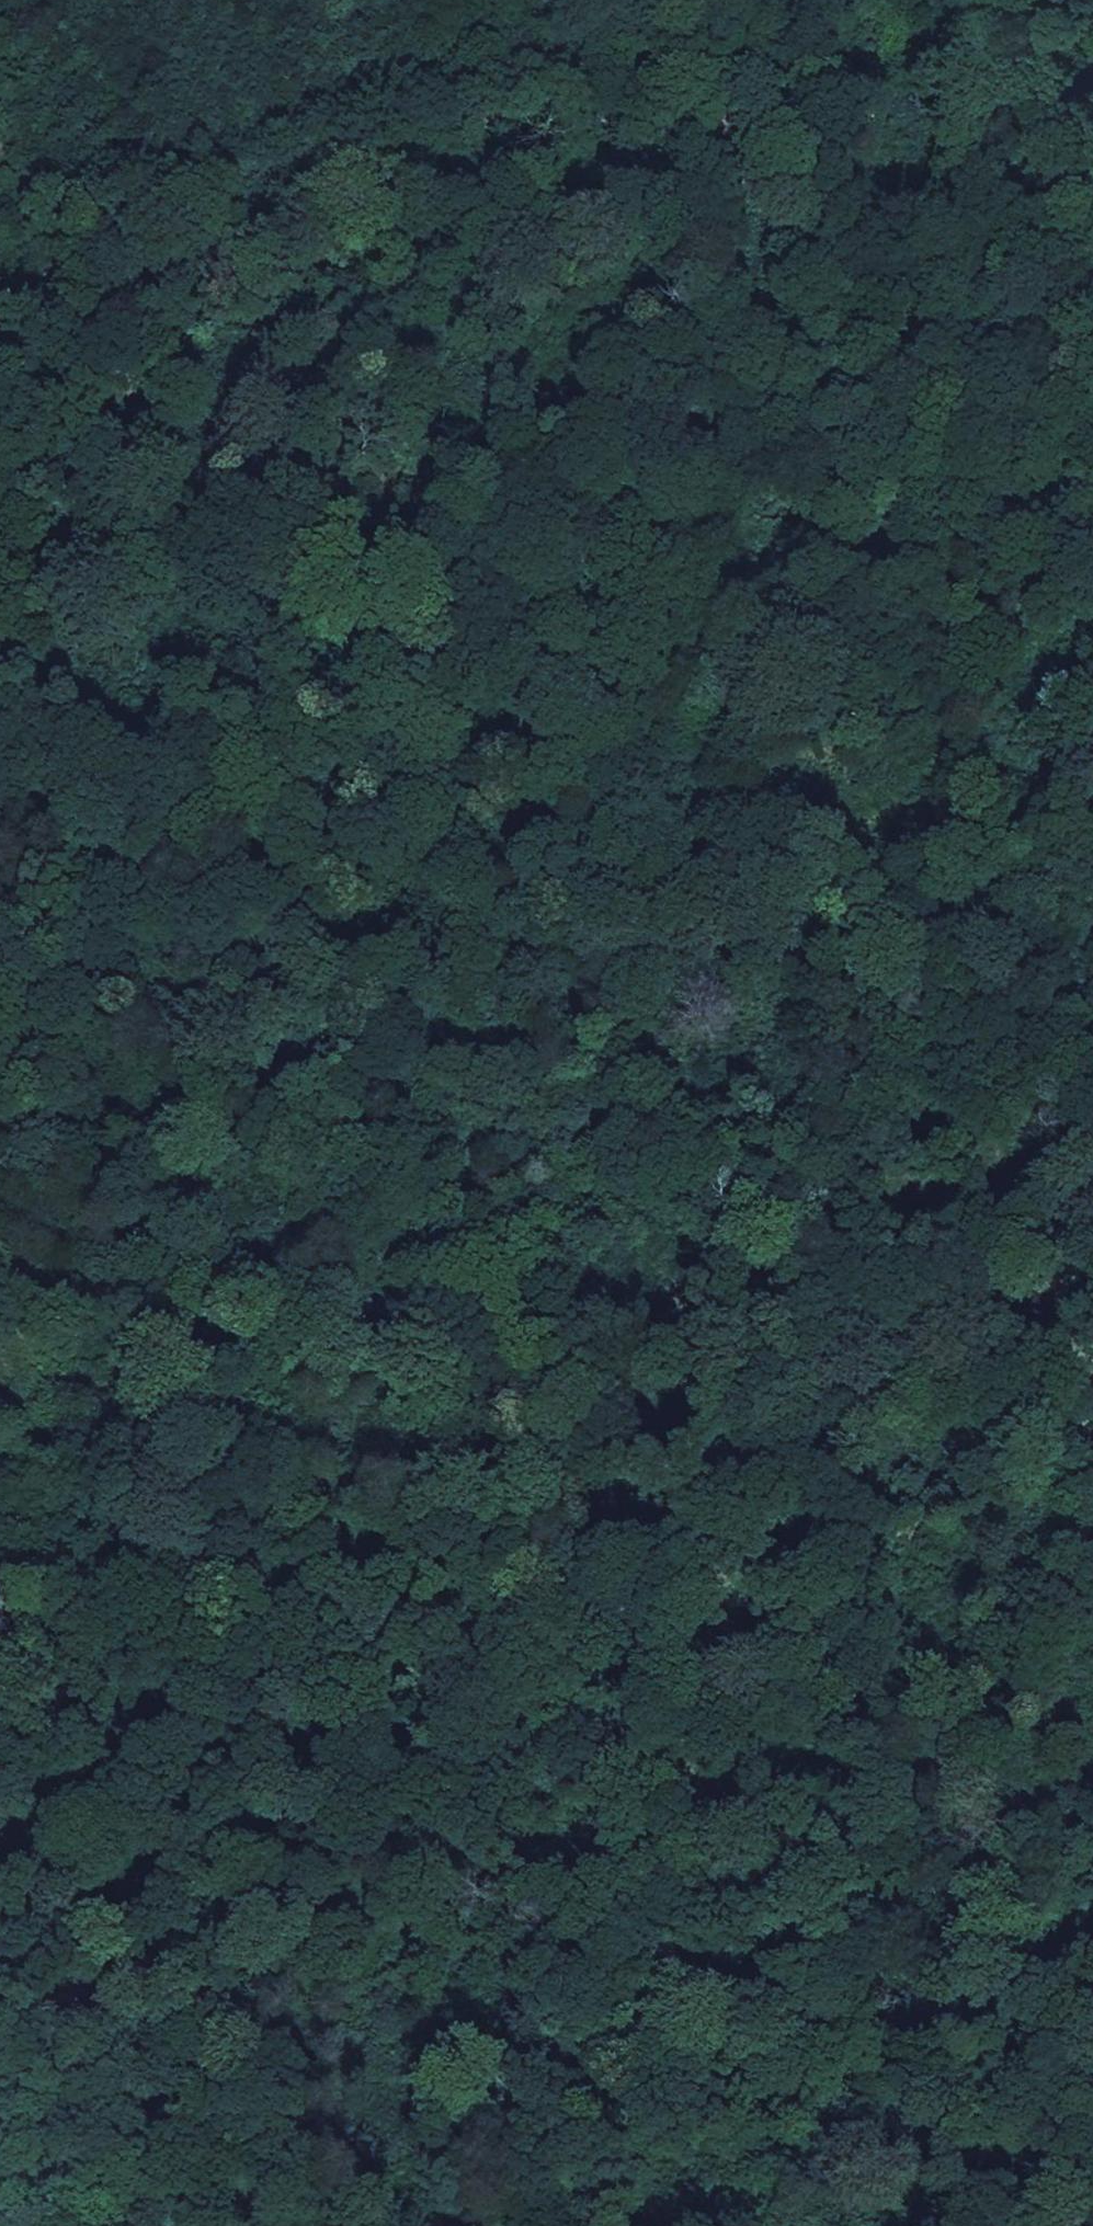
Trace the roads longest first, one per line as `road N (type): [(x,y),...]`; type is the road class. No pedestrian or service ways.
road 1 (track): [(0,1884),(128,2069),(157,2183),(117,2225)]

